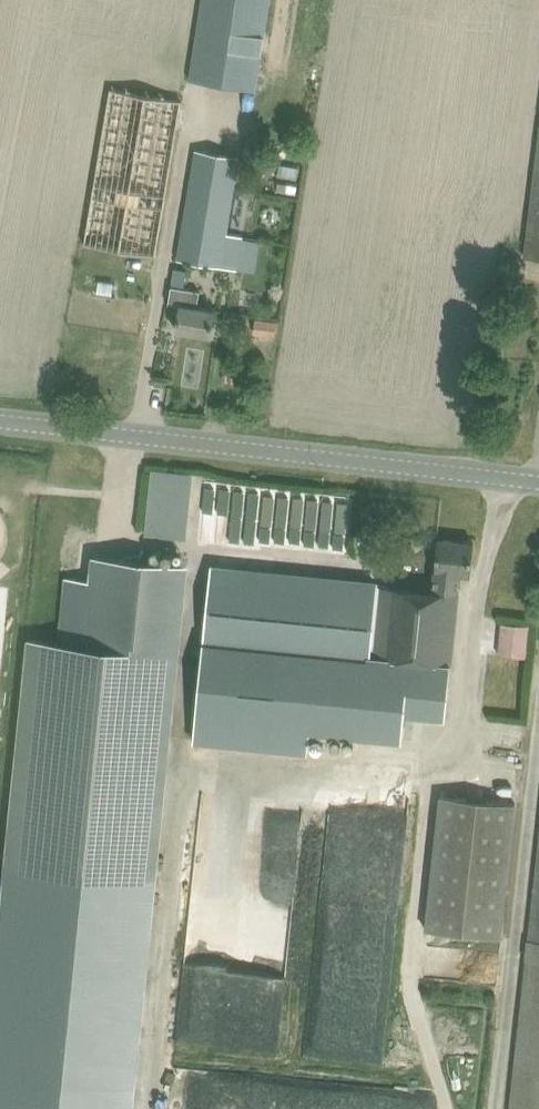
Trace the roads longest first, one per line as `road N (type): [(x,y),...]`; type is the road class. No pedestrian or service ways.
road 1 (tertiary): [(538,481),(0,419)]

